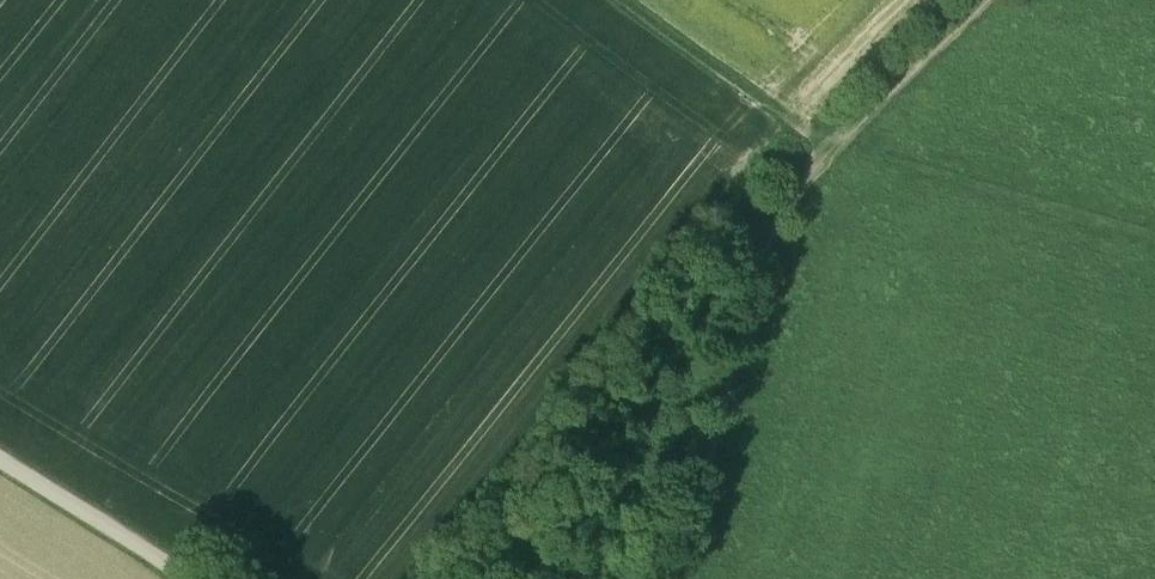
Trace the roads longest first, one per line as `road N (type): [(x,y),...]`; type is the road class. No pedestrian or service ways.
road 1 (track): [(1002,0),(849,164),(799,237),(685,578)]
road 2 (track): [(849,164),(614,0)]
road 3 (unclassified): [(190,578),(0,457)]

